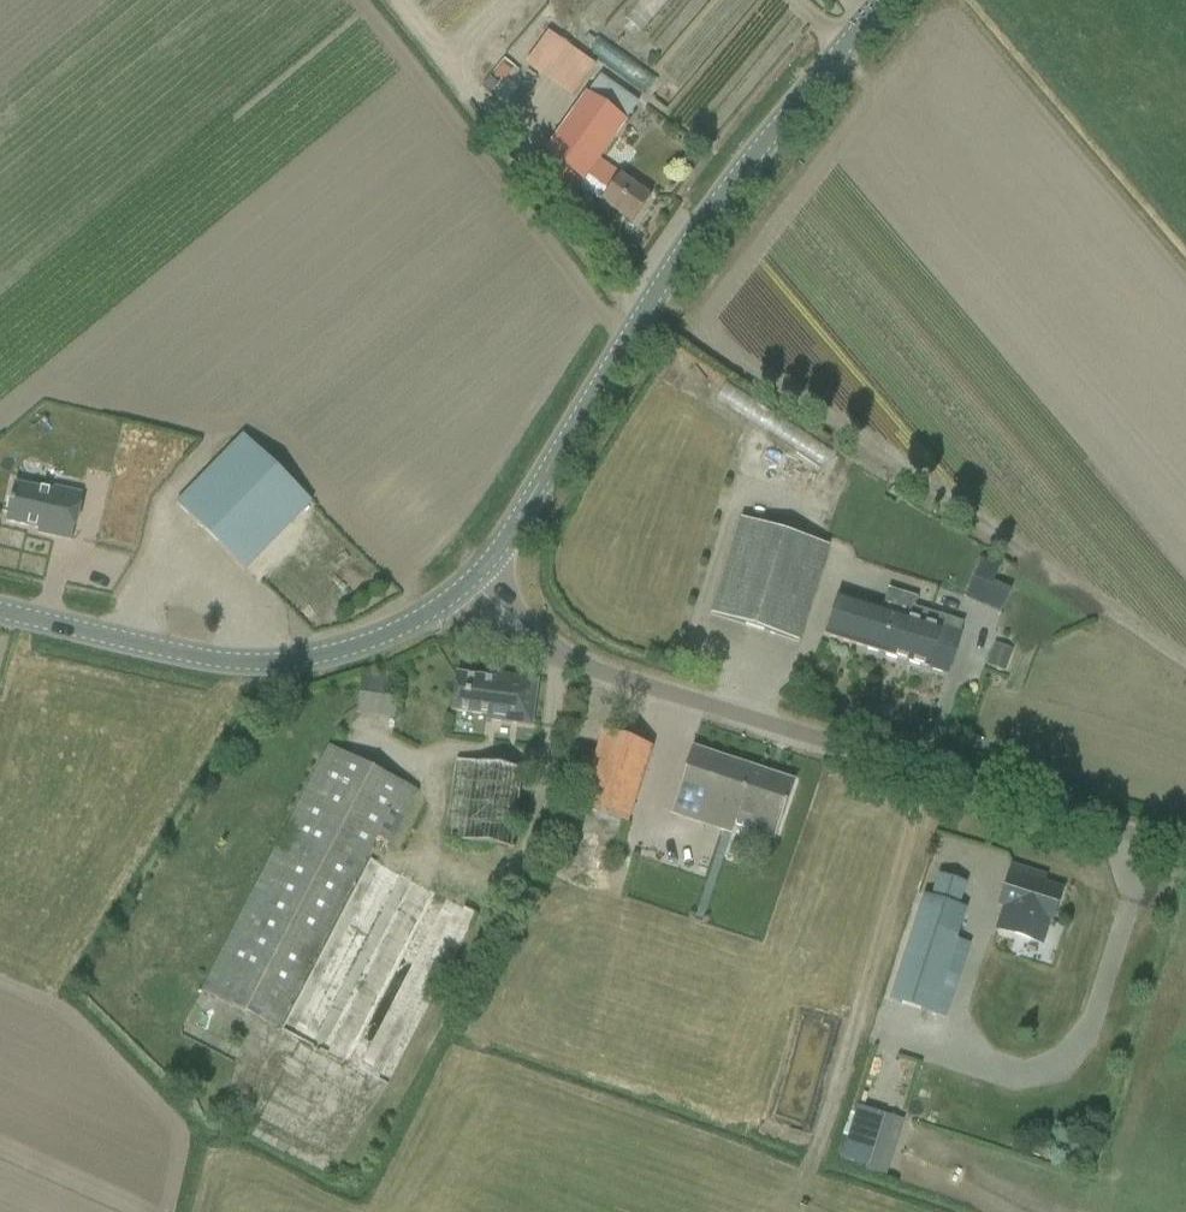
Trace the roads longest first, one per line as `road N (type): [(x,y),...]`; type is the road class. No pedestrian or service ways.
road 1 (unclassified): [(1185,846),(688,705),(573,664),(521,631),(474,584)]
road 2 (unclassified): [(474,584),(717,207),(883,0)]
road 3 (unclassified): [(474,584),(358,647),(281,662),(0,602)]

